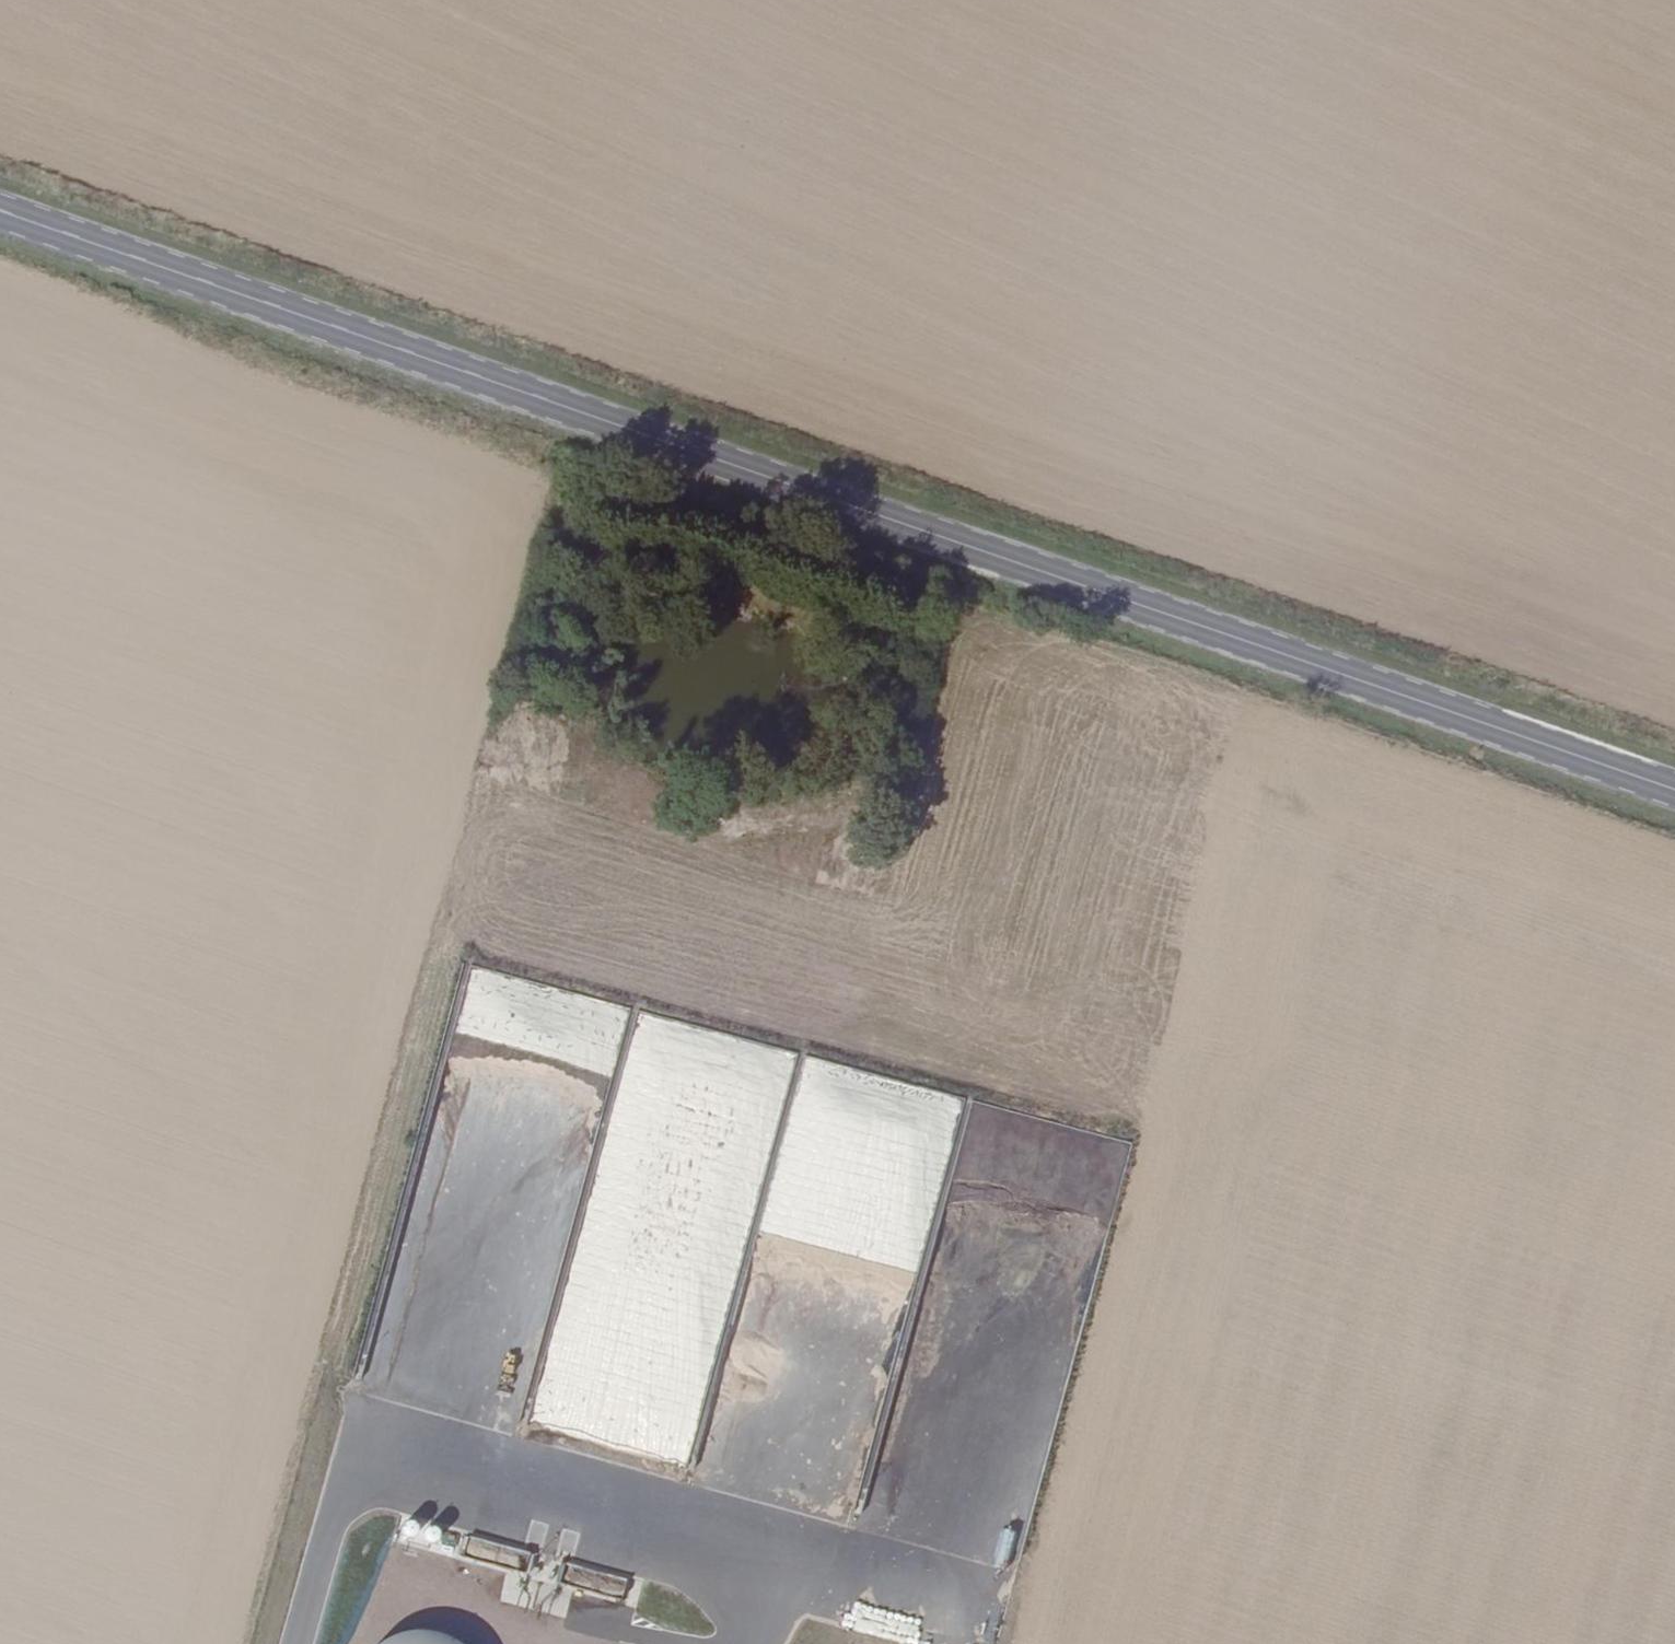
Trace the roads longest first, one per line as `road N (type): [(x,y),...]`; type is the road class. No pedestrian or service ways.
road 1 (primary): [(1674,781),(0,206)]

